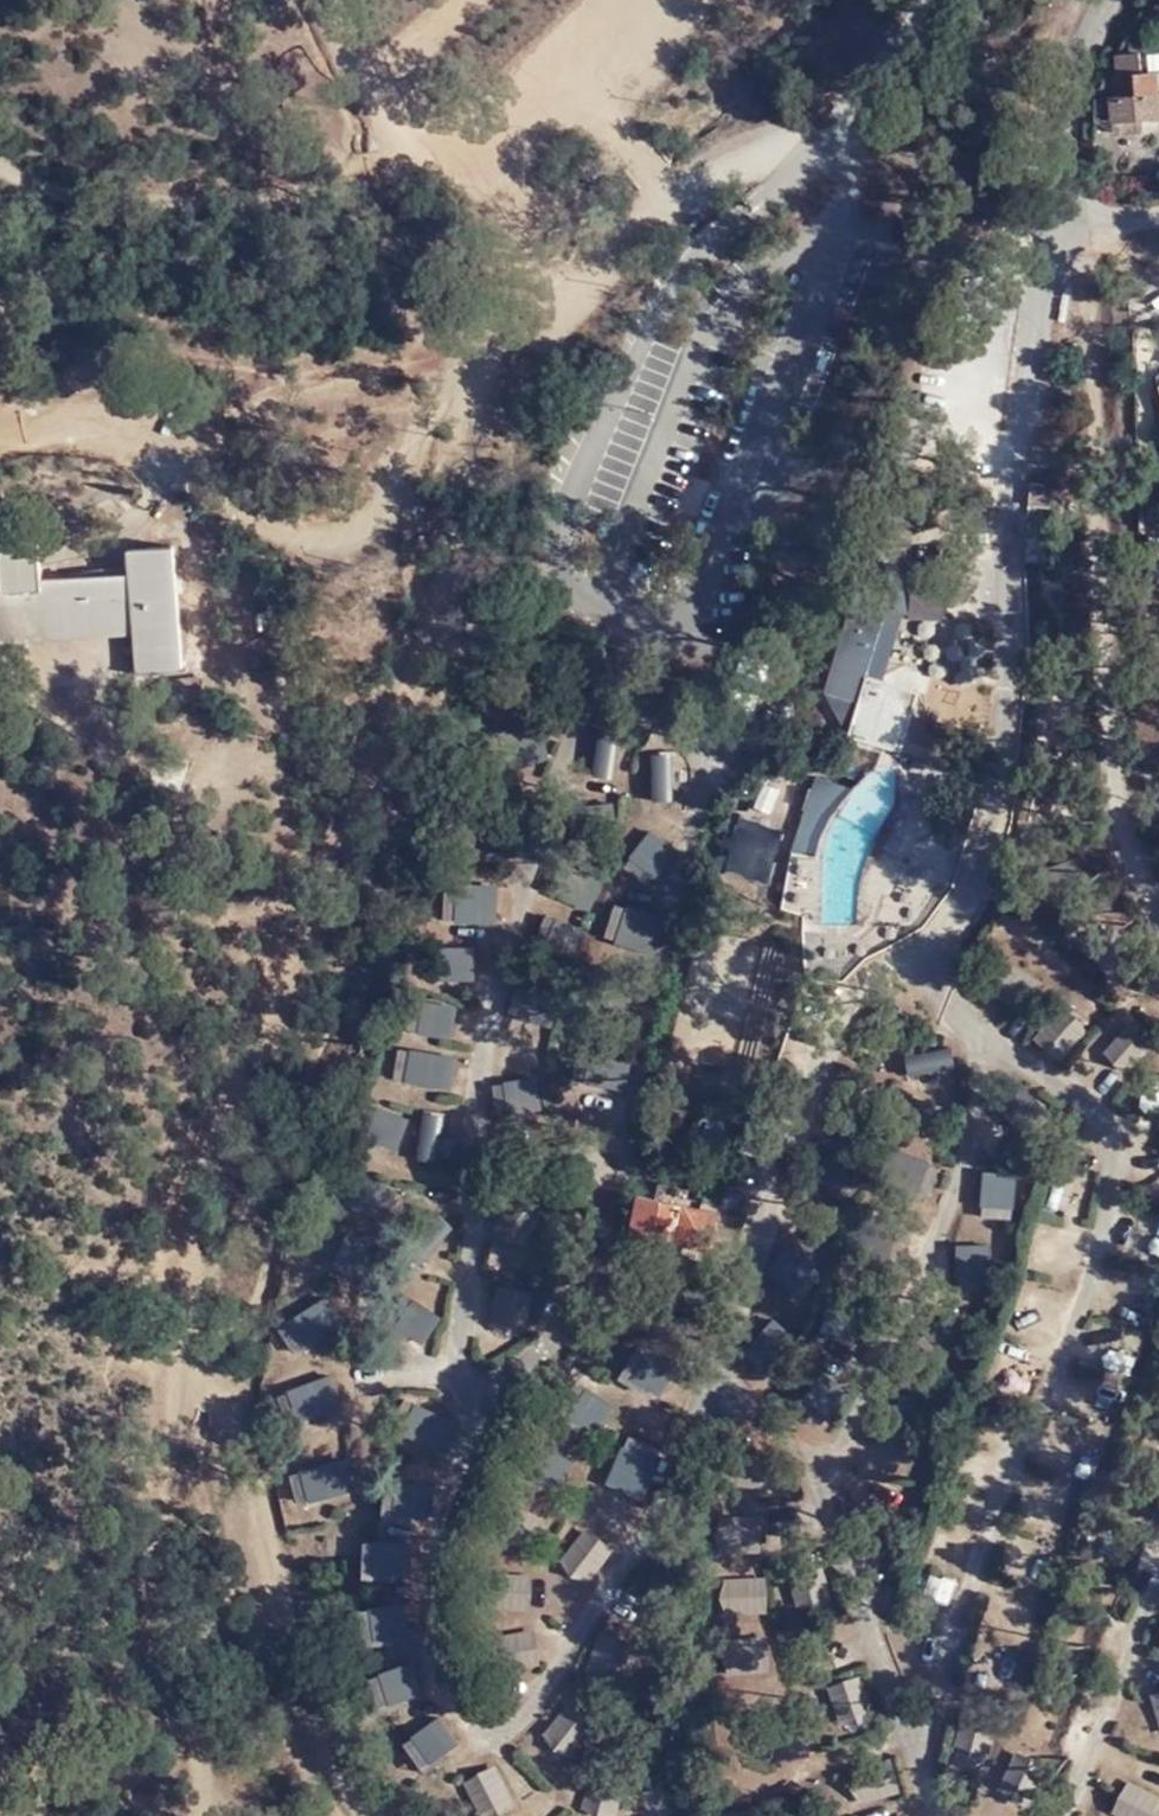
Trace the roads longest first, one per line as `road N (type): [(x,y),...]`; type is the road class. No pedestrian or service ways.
road 1 (track): [(583,295),(538,348),(196,1290),(197,1355),(249,1448),(269,1550),(330,1756),(373,1815)]
road 2 (track): [(583,295),(473,353),(383,505),(324,523),(252,497),(143,437),(79,413),(0,414)]
road 3 (track): [(1060,219),(1087,364),(1141,839),(1158,867)]
road 4 (track): [(197,1355),(158,1498),(205,1815)]
road 5 (track): [(0,152),(154,198),(347,173),(383,127)]
road 6 (tertiary): [(945,0),(836,137)]
road 7 (track): [(328,0),(383,127)]

